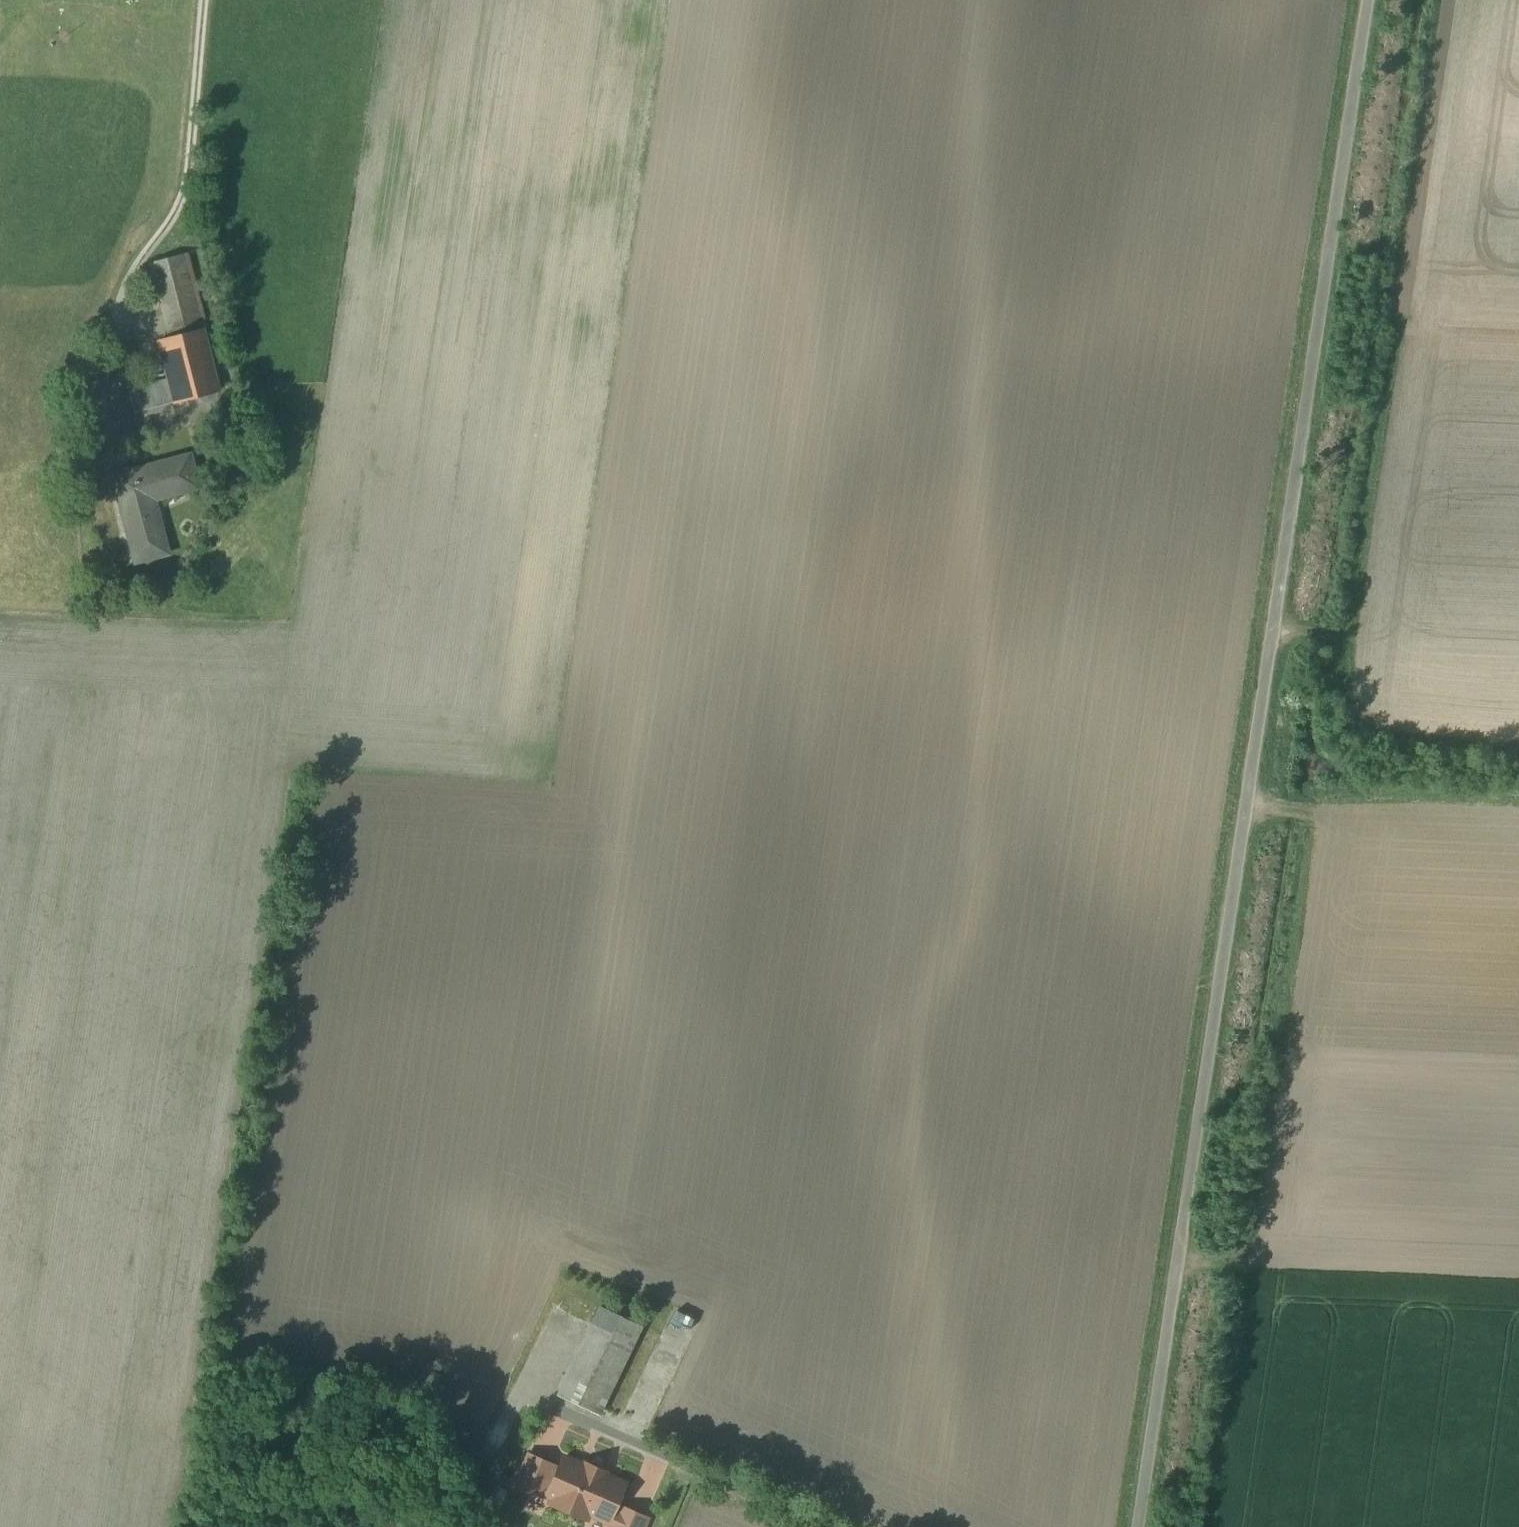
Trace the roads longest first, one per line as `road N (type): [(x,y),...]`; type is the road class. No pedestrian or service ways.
road 1 (unclassified): [(1369,0),(1135,1526)]

